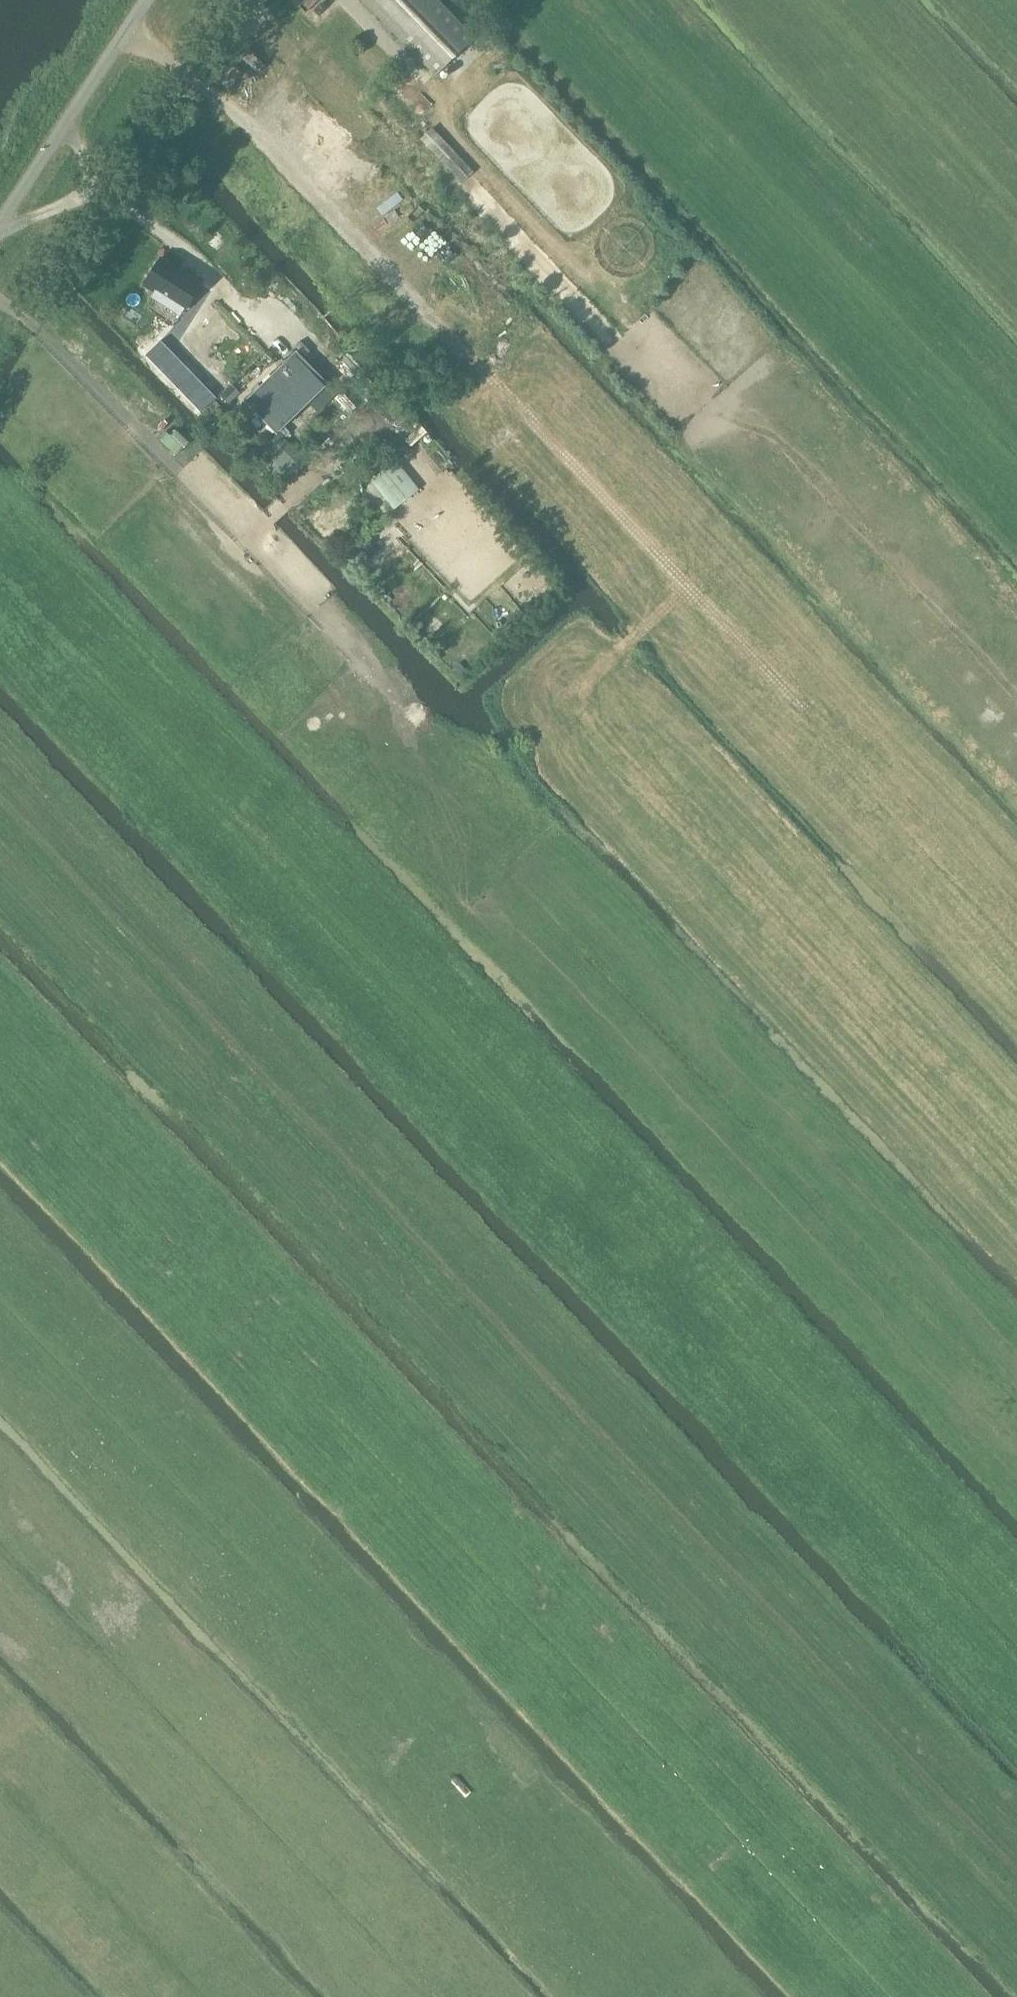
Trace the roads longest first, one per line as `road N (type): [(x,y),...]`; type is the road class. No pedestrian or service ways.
road 1 (track): [(685,586),(238,112),(126,38)]
road 2 (unclassified): [(0,230),(150,0)]
road 3 (track): [(804,711),(685,586),(629,639)]

